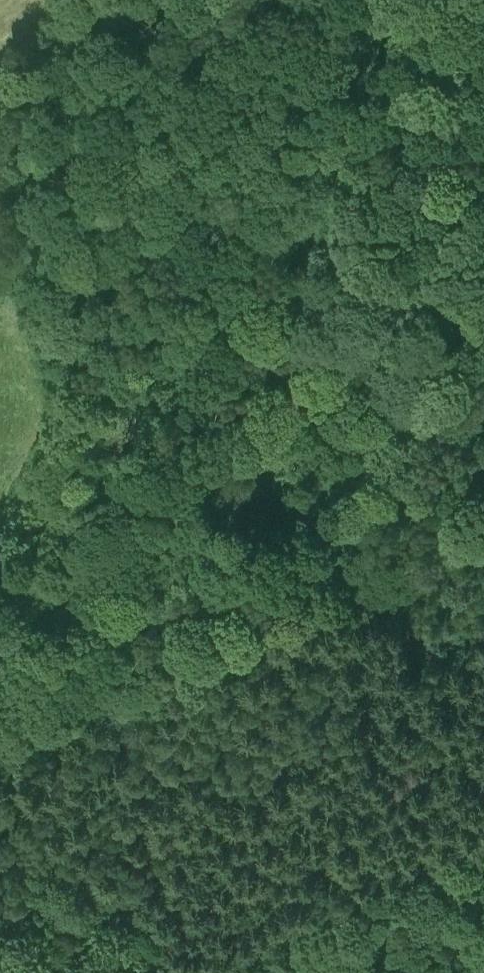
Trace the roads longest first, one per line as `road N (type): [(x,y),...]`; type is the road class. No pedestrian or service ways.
road 1 (track): [(215,0),(173,64),(129,172),(125,376),(96,515),(39,646),(0,702)]

